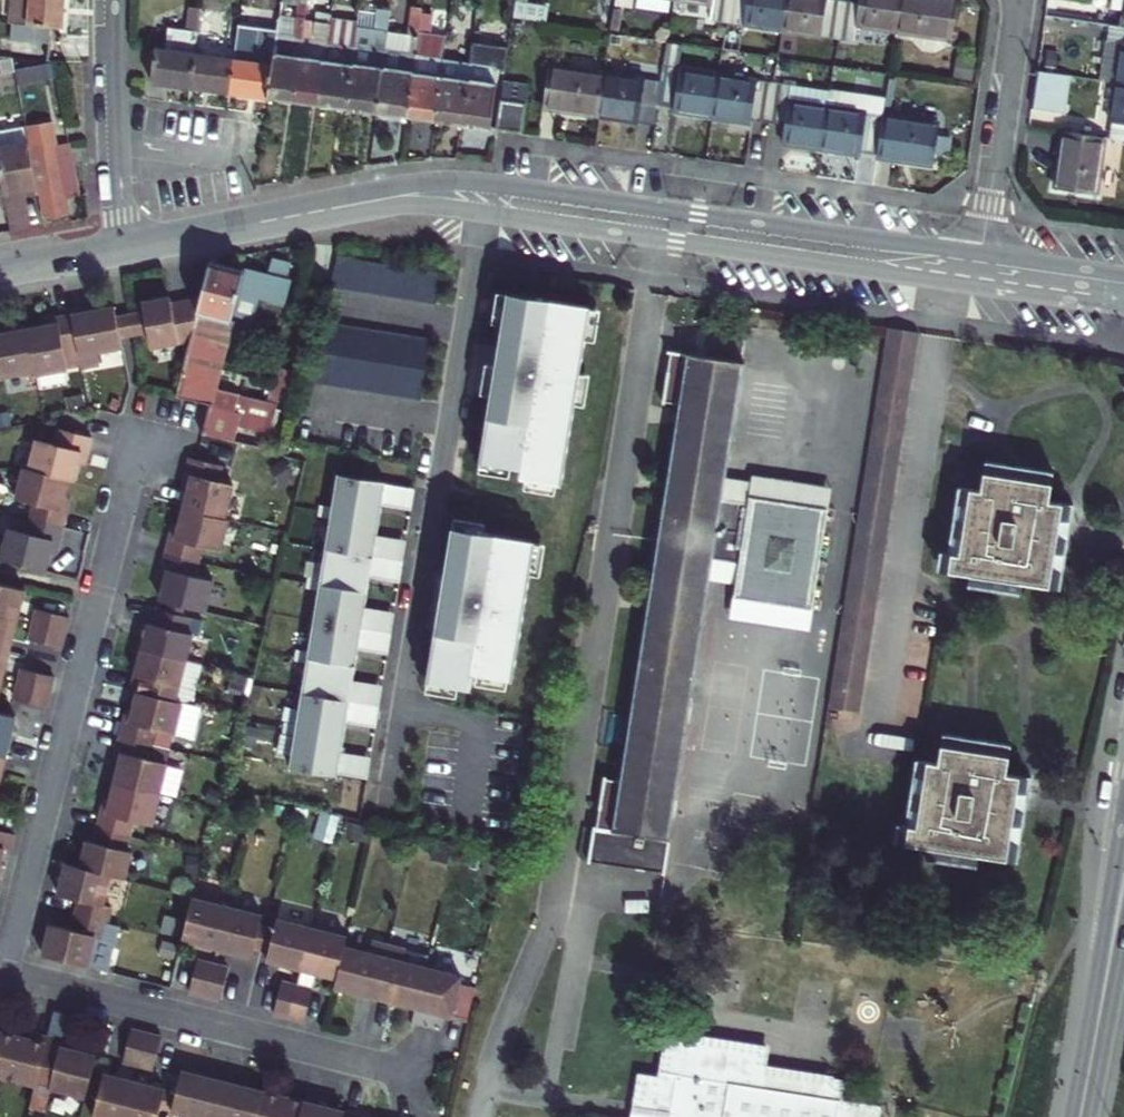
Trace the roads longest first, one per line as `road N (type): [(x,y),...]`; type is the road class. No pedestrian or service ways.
road 1 (residential): [(490,214),(389,799)]
road 2 (residential): [(1,971),(141,436)]
road 3 (residential): [(981,254),(495,183)]
road 4 (residential): [(490,214),(976,284)]
road 5 (residential): [(1,971),(444,1085)]
road 6 (residential): [(981,254),(1020,0)]
road 7 (residential): [(123,247),(115,0)]
road 8 (residential): [(495,183),(400,185),(303,213)]
road 9 (residential): [(303,213),(388,204),(490,214)]
road 10 (residential): [(123,247),(303,213)]
road 11 (primary): [(1121,842),(1102,996)]
road 12 (residential): [(976,284),(1123,307)]
road 13 (residential): [(1123,275),(981,254)]
road 14 (residential): [(0,270),(123,247)]
road 15 (primary): [(1102,996),(1079,1116)]

